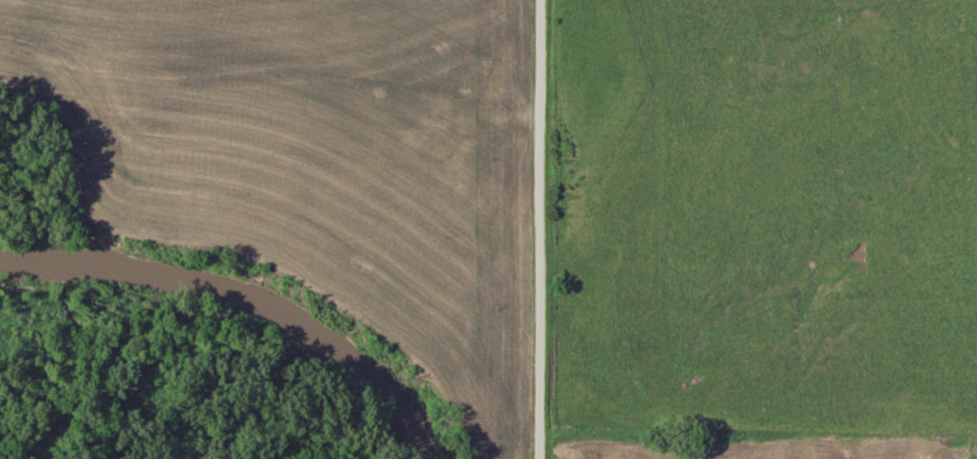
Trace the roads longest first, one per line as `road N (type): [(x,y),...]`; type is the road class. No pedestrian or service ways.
road 1 (residential): [(555,458),(548,0)]

